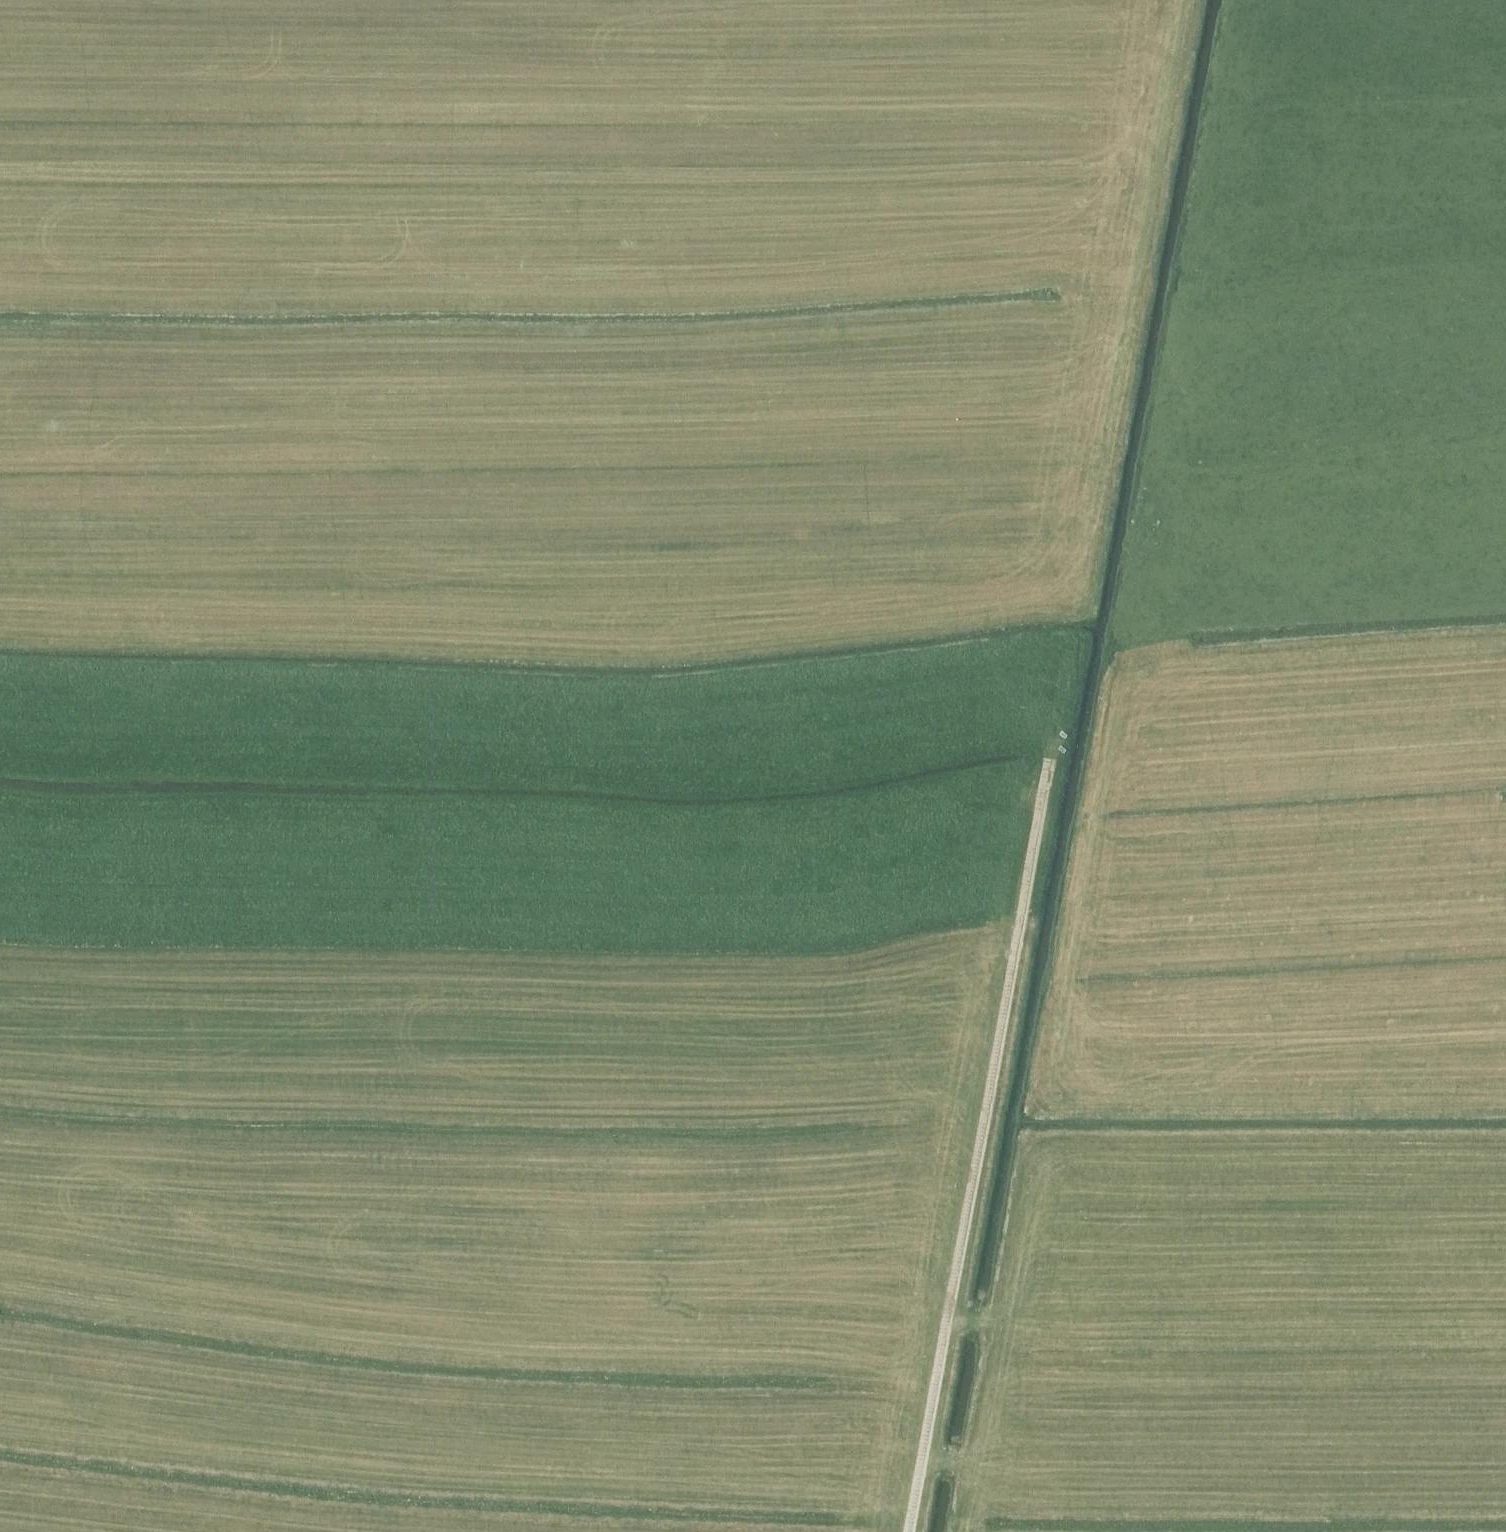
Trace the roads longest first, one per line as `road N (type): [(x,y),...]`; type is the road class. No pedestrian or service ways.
road 1 (track): [(1070,647),(909,1531)]
road 2 (track): [(1191,0),(1105,486)]

